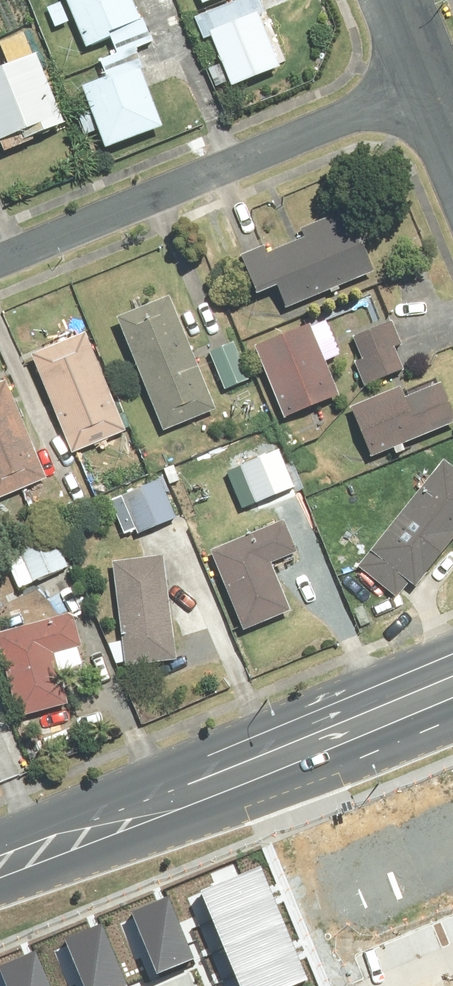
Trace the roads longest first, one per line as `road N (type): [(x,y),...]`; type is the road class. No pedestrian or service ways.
road 1 (secondary): [(452,671),(0,857)]
road 2 (residential): [(0,260),(430,83)]

